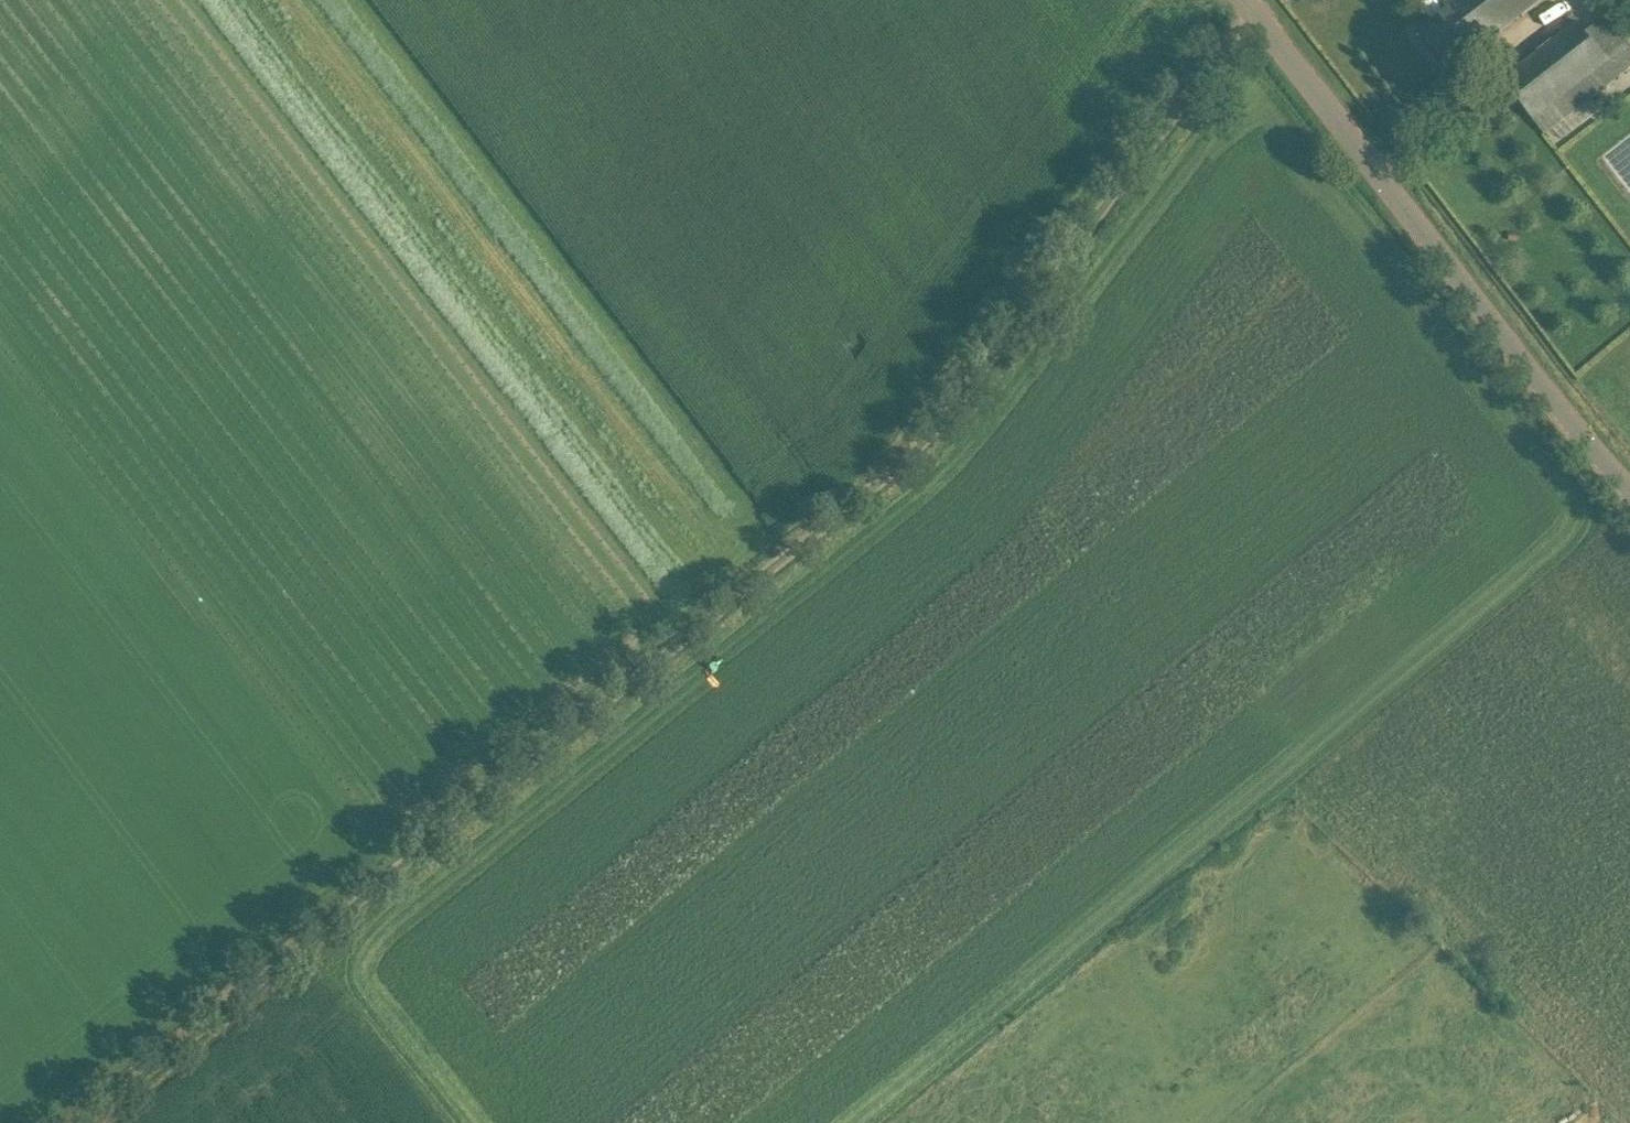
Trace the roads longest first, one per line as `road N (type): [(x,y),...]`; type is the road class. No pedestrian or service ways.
road 1 (tertiary): [(1629,481),(1555,399),(1248,0)]

